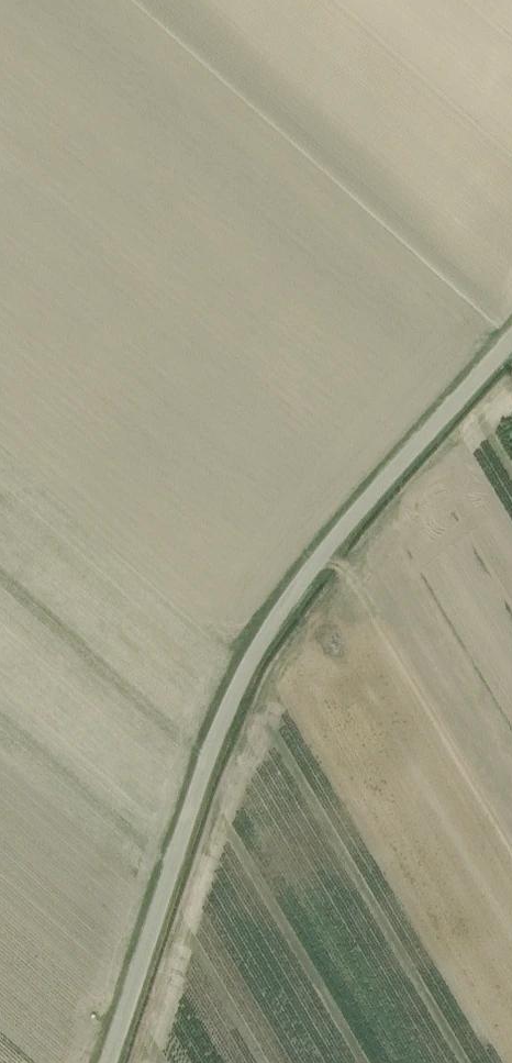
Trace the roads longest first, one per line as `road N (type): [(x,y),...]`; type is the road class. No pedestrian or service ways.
road 1 (unclassified): [(108,1062),(226,710),(265,634),(332,537),(511,338)]

